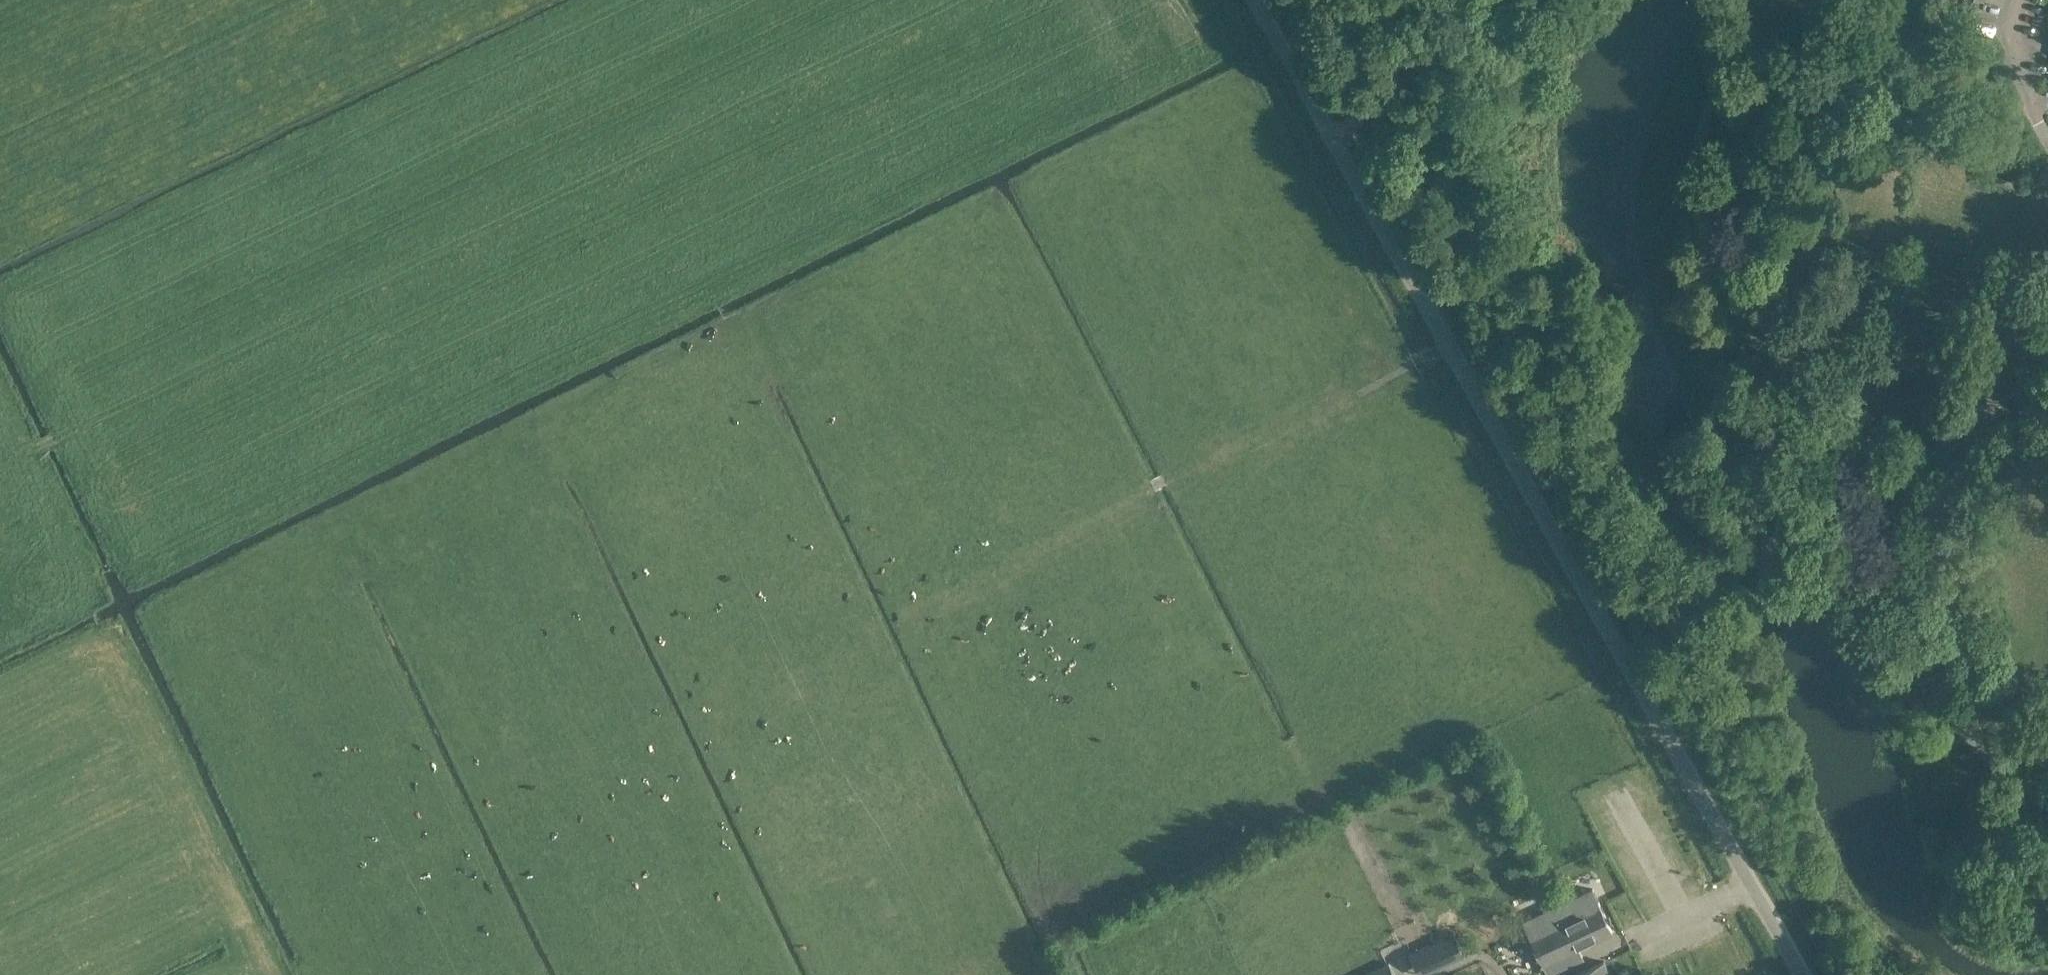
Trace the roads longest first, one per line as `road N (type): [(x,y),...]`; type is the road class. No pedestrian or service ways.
road 1 (unclassified): [(1801,974),(1259,0)]
road 2 (residential): [(2047,130),(2008,54),(2016,0)]

